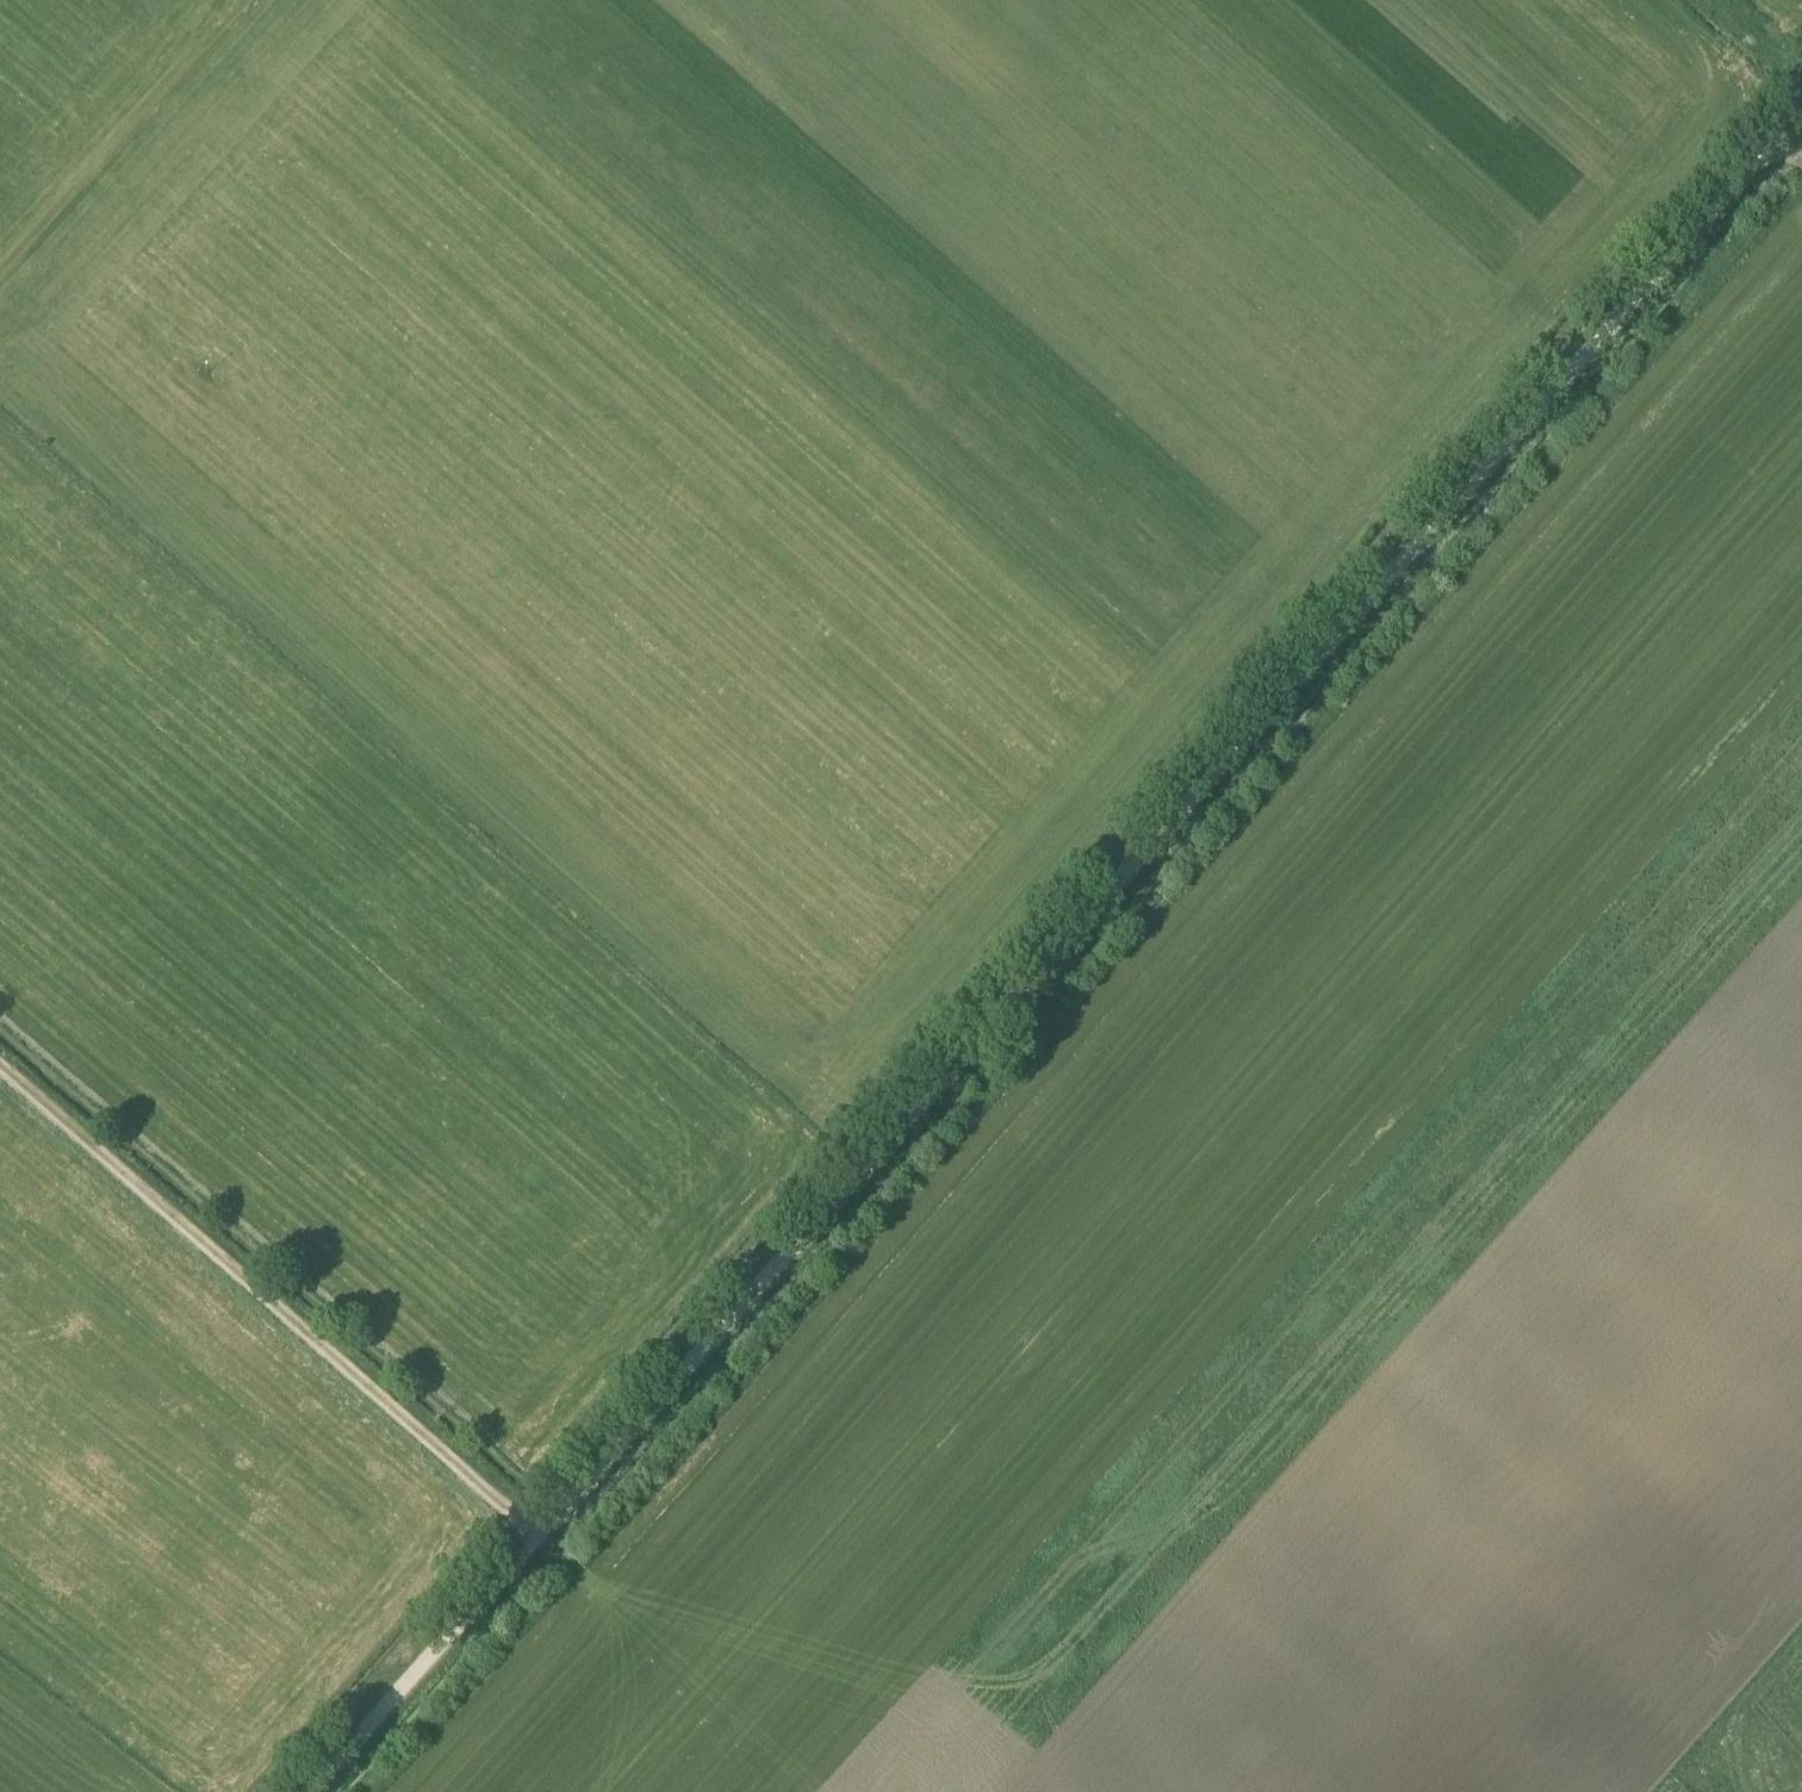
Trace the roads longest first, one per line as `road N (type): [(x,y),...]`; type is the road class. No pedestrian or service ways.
road 1 (track): [(323,1791),(538,1539),(1801,120)]
road 2 (track): [(538,1539),(0,1070)]
road 3 (track): [(267,0),(0,291)]

